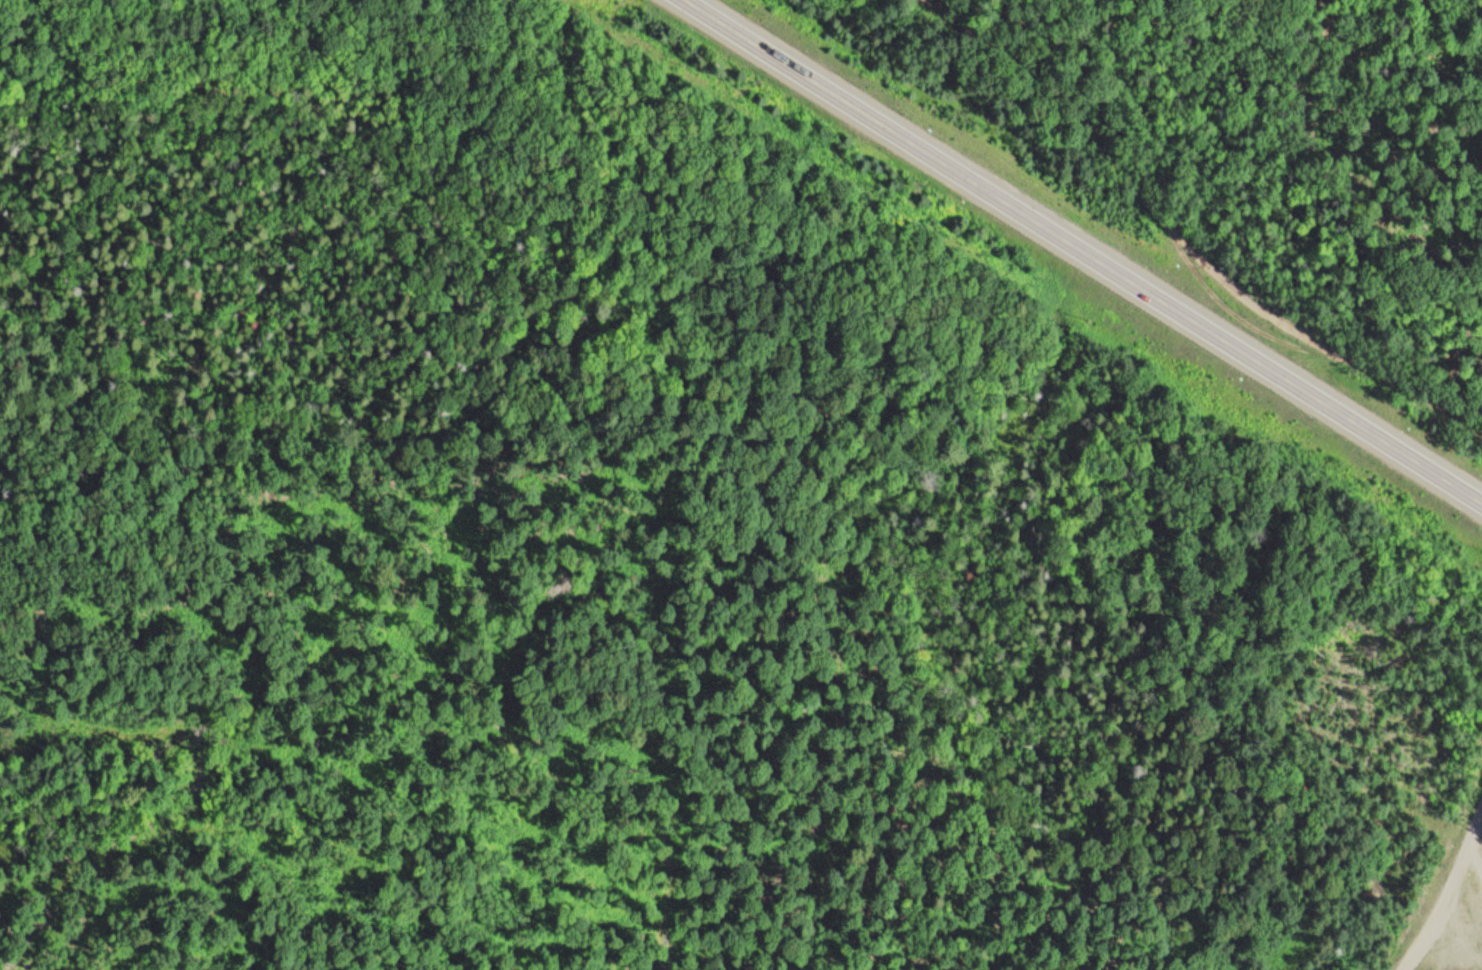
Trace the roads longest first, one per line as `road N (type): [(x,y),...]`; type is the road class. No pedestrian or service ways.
road 1 (secondary): [(1481,500),(690,0)]
road 2 (track): [(1390,969),(1454,906),(1481,855)]

